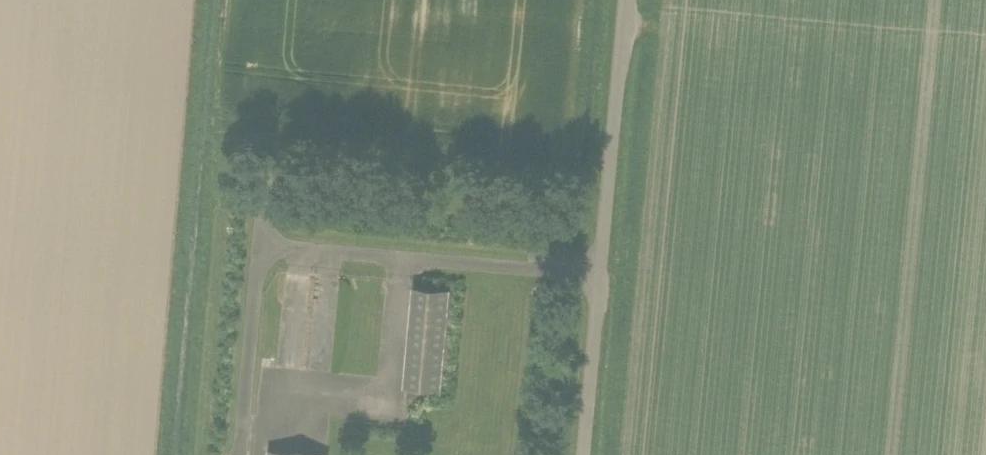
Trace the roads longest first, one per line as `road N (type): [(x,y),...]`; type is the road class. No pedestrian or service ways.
road 1 (unclassified): [(584,454),(626,0)]

